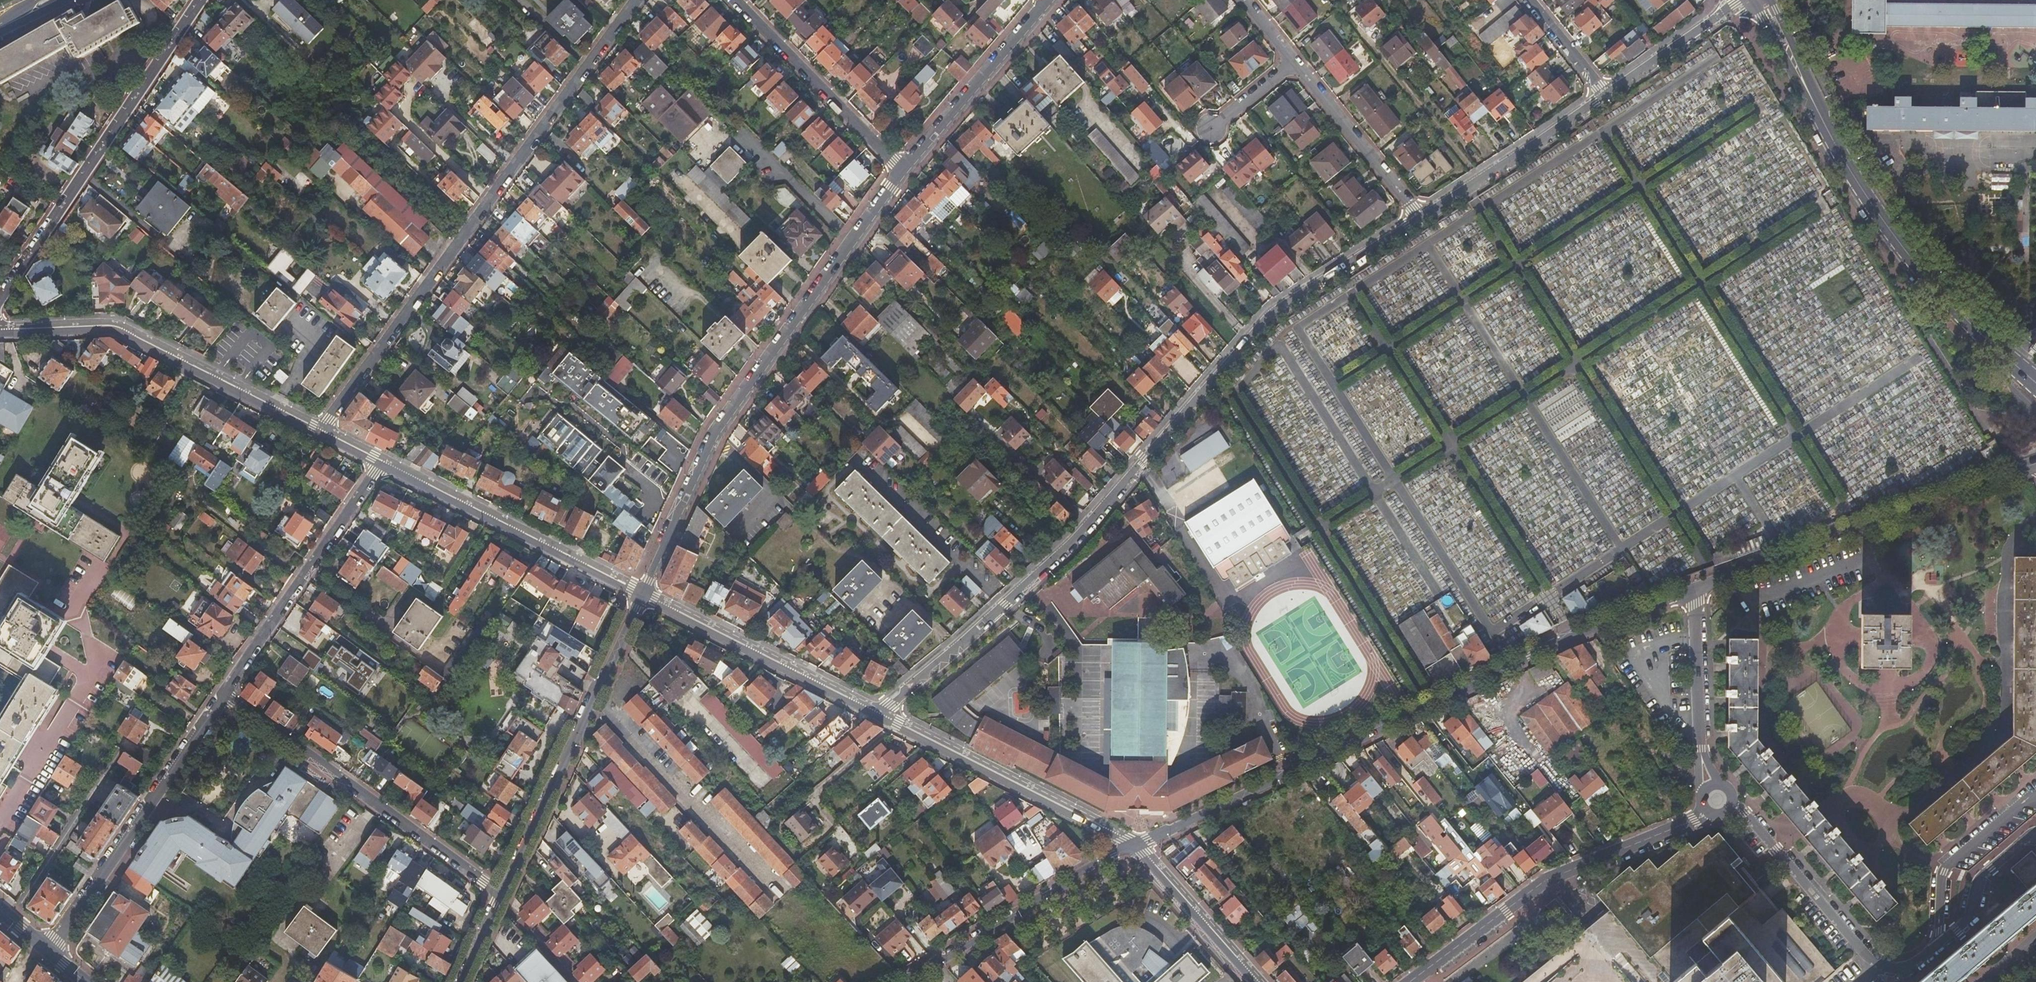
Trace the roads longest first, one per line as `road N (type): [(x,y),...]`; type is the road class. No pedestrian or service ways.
road 1 (residential): [(879,719),(1077,537),(1277,310),(1422,217)]
road 2 (tertiary): [(1133,847),(1416,707),(1695,590)]
road 3 (residential): [(317,434),(636,0)]
road 4 (residential): [(904,171),(720,431),(641,599)]
road 5 (tertiary): [(2035,385),(1976,331),(1887,228),(1825,132),(1758,0)]
road 6 (residential): [(2021,815),(2023,838),(1971,888),(1961,921),(1937,948),(1898,968),(1872,964),(1732,803)]
road 7 (residential): [(0,306),(202,0)]
road 8 (tertiary): [(1695,590),(2024,465)]
road 9 (residential): [(1708,812),(1541,883),(1409,981)]
road 10 (residential): [(223,693),(499,893)]
road 11 (residential): [(641,599),(499,893)]
road 12 (residential): [(48,950),(223,693)]
road 13 (residential): [(380,466),(641,599)]
road 14 (residential): [(879,719),(1133,847)]
road 15 (residential): [(223,693),(380,466)]
road 16 (tertiary): [(899,981),(1133,847)]
road 17 (residential): [(641,599),(879,719)]
road 18 (residential): [(734,0),(904,171)]
road 19 (residential): [(0,334),(110,330),(212,381)]
road 20 (residential): [(1049,2),(904,171)]
road 21 (residential): [(1422,217),(1605,94)]
road 22 (residential): [(1293,60),(1422,217)]
road 23 (residential): [(120,749),(11,919)]
road 24 (residential): [(1133,847),(1253,981)]
road 25 (residential): [(1605,94),(1739,0)]
road 26 (residential): [(1700,749),(1695,590)]
road 27 (residential): [(1605,94),(1529,0)]

